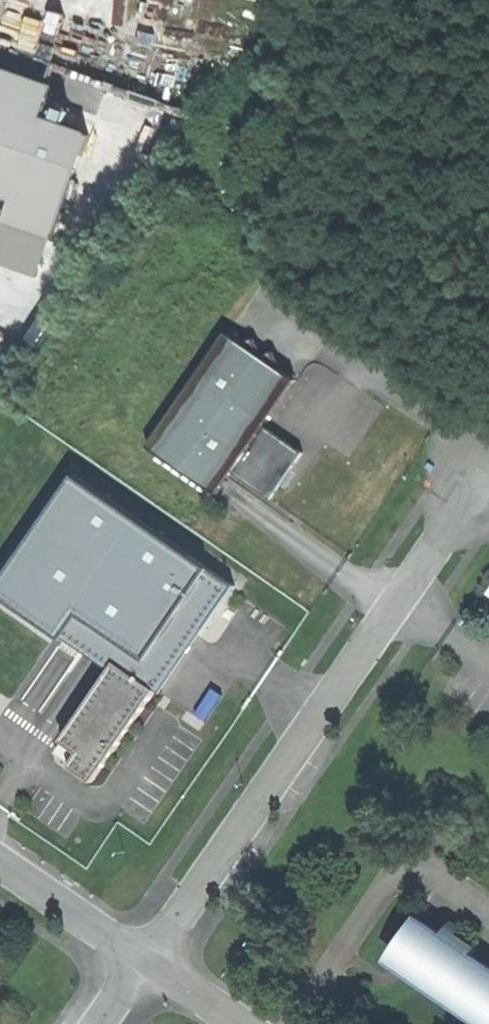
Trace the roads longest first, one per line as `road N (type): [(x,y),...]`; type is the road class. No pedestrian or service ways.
road 1 (residential): [(488,472),(144,960)]
road 2 (residential): [(0,861),(144,960)]

